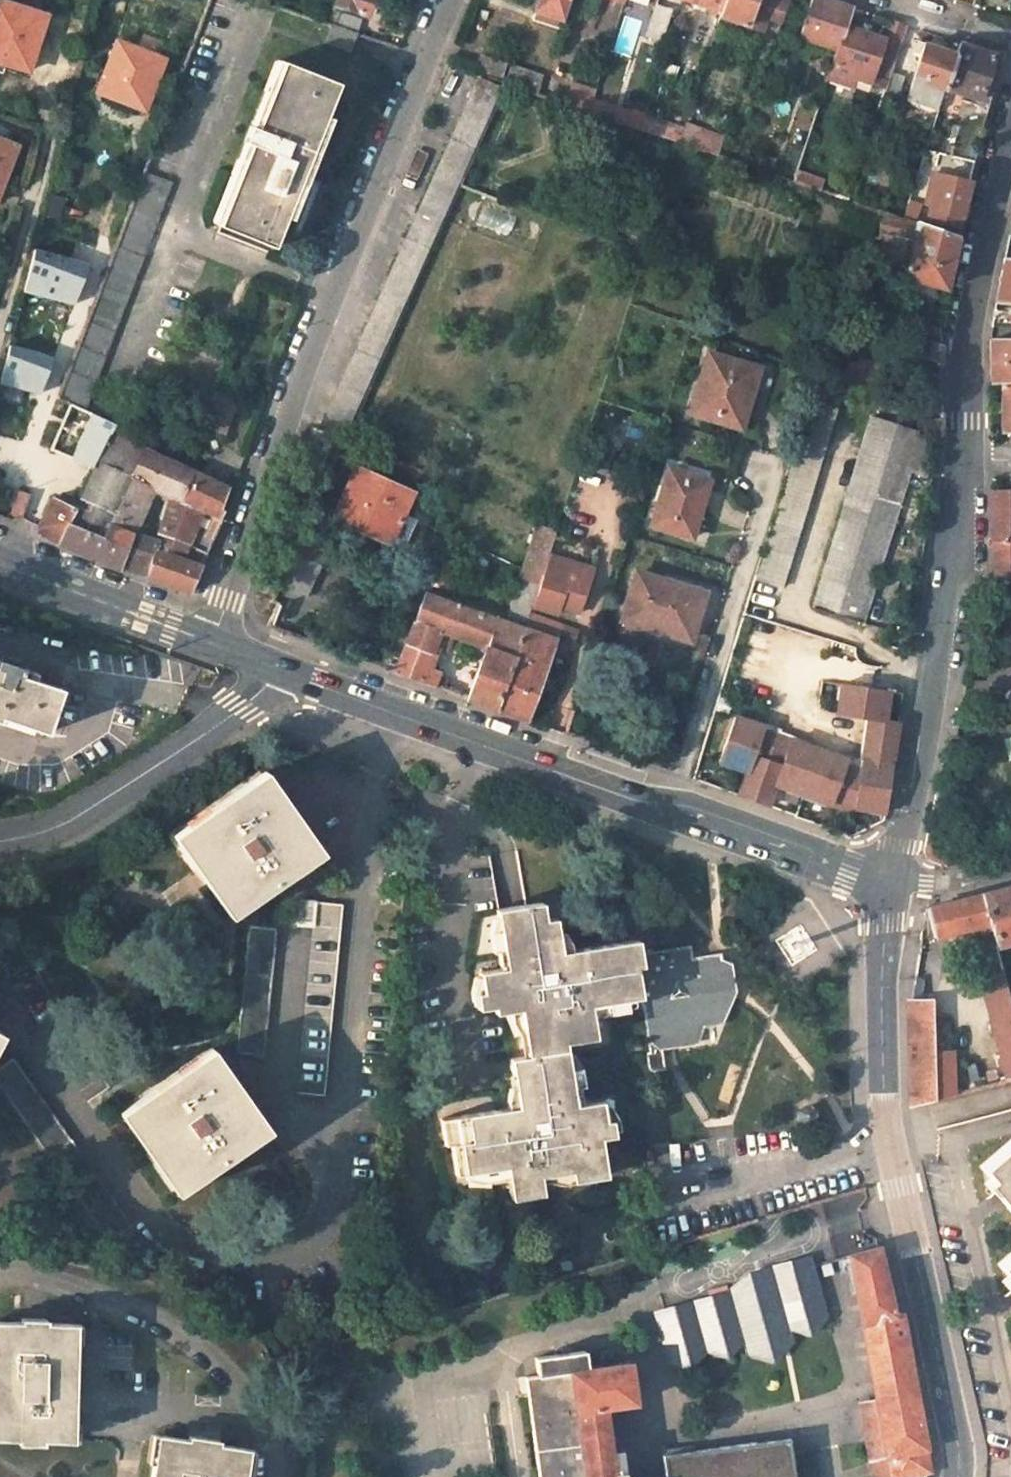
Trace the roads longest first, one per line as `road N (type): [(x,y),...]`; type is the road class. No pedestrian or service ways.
road 1 (unclassified): [(213,644),(294,387),(445,0)]
road 2 (unclassified): [(271,667),(711,826),(891,882)]
road 3 (unclassified): [(958,1476),(956,1437),(889,1146),(882,987),(891,882)]
road 4 (unclassified): [(891,882),(964,458)]
road 5 (unclassified): [(275,1476),(261,1414),(229,1363),(138,1304),(65,1275),(0,1262)]
road 6 (unclassified): [(0,840),(62,825),(118,790),(218,722),(271,667)]
road 7 (unclassified): [(964,458),(968,311),(1010,141)]
road 8 (unclassified): [(0,566),(213,644)]
road 9 (residential): [(1010,866),(968,879),(891,882)]

